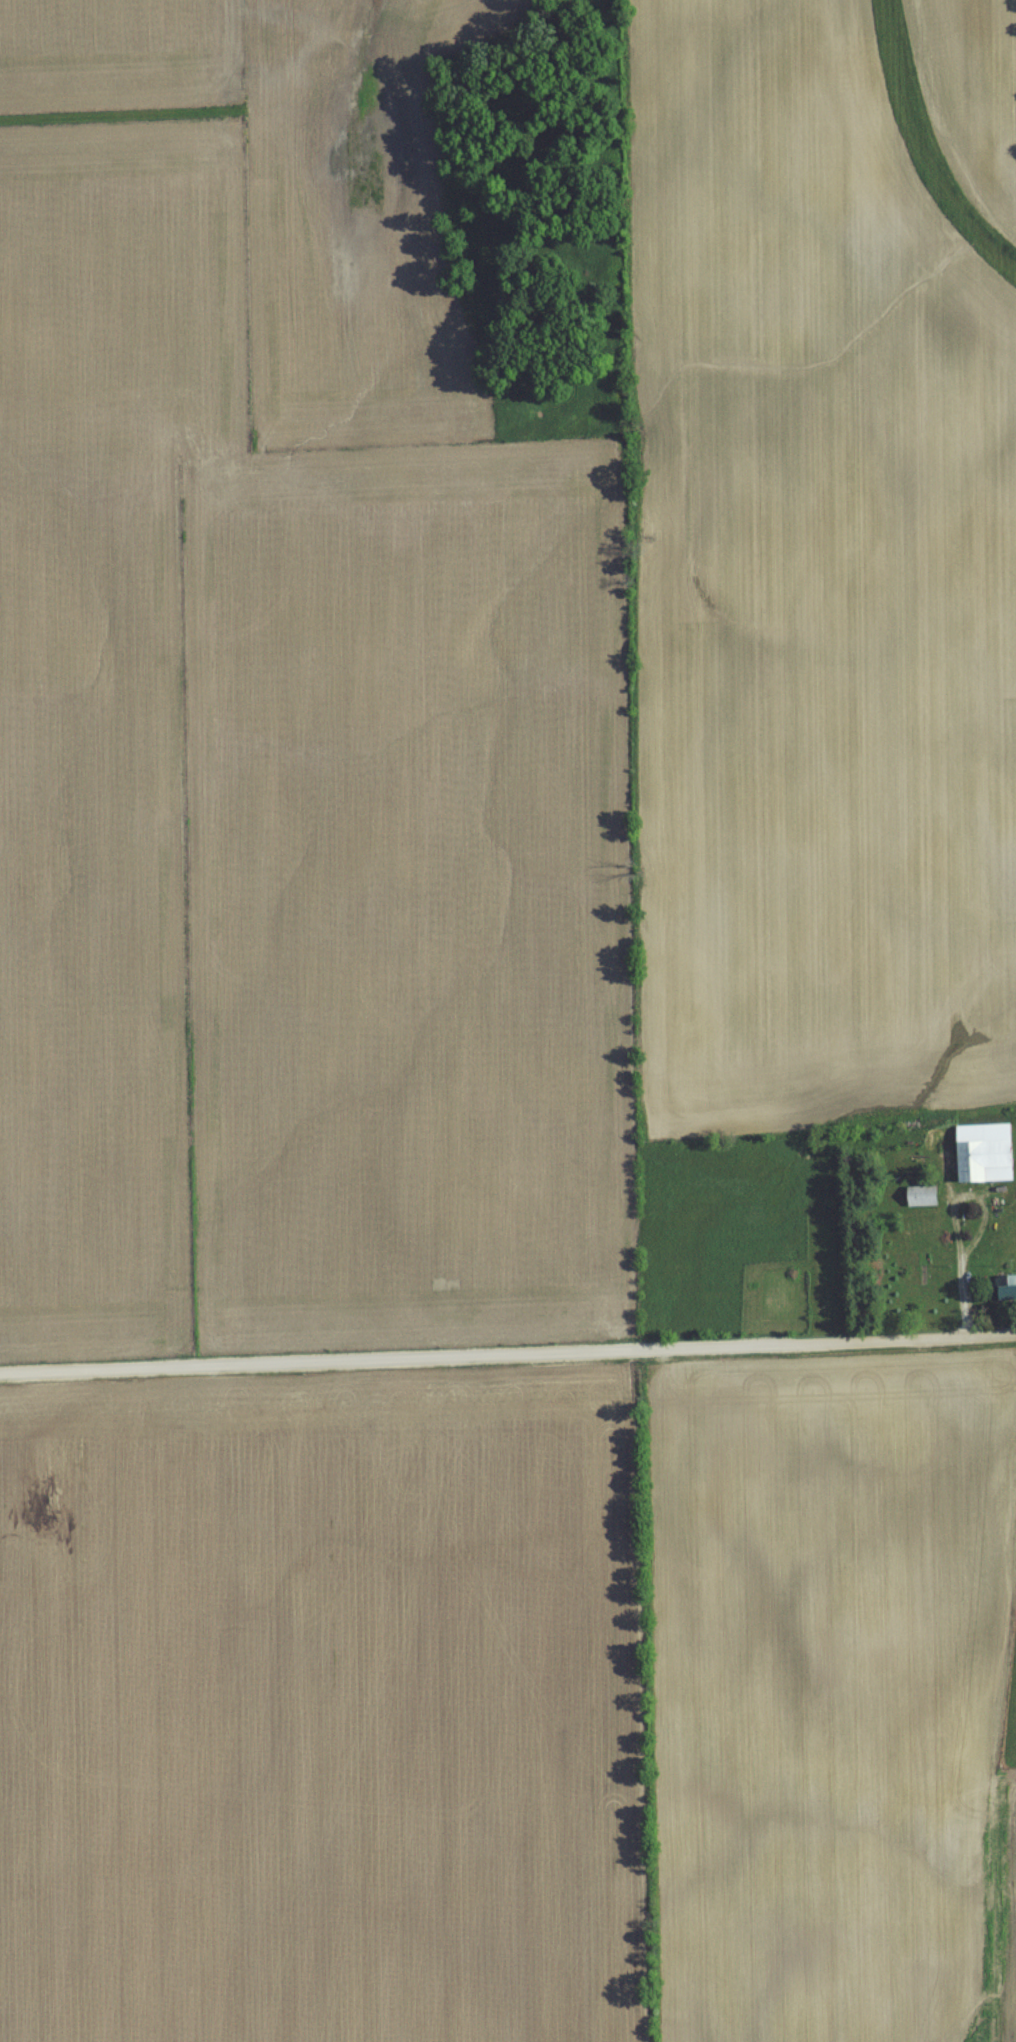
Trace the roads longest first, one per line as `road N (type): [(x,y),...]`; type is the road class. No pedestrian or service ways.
road 1 (residential): [(1015,1329),(0,1372)]

